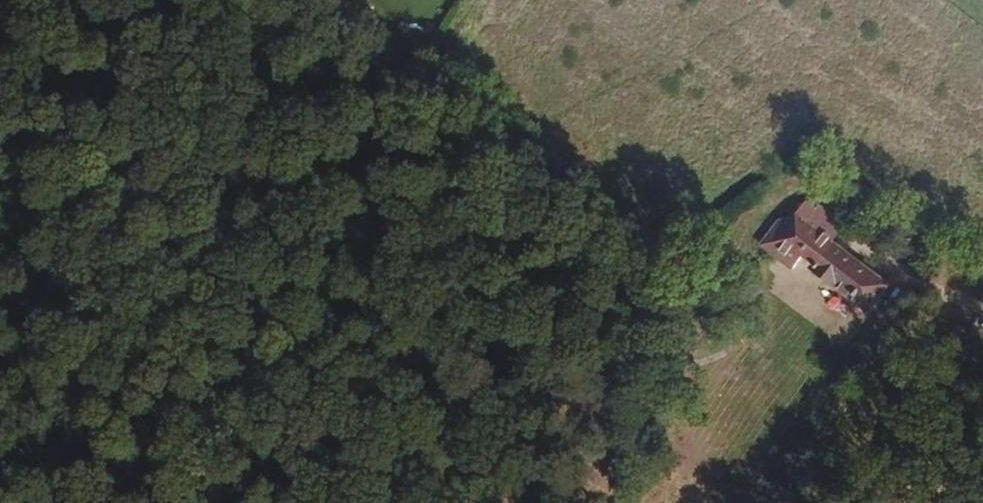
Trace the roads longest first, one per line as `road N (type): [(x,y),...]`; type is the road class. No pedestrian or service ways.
road 1 (track): [(982,350),(925,373),(876,502)]

